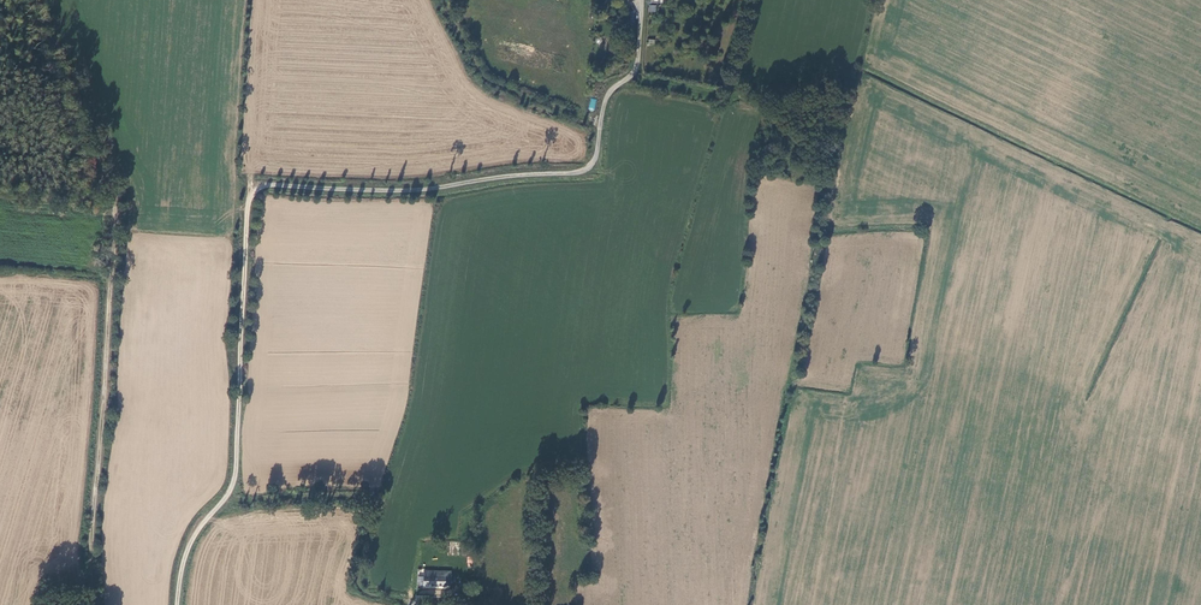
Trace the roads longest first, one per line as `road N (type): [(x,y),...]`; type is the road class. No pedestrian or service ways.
road 1 (unclassified): [(174,604),(194,531),(220,504),(235,467),(253,190),(426,188),(577,173),(593,163),(607,94),(633,77),(642,0)]
road 2 (track): [(93,604),(114,208),(41,0)]
road 3 (track): [(600,124),(502,92),(481,77),(441,0)]

